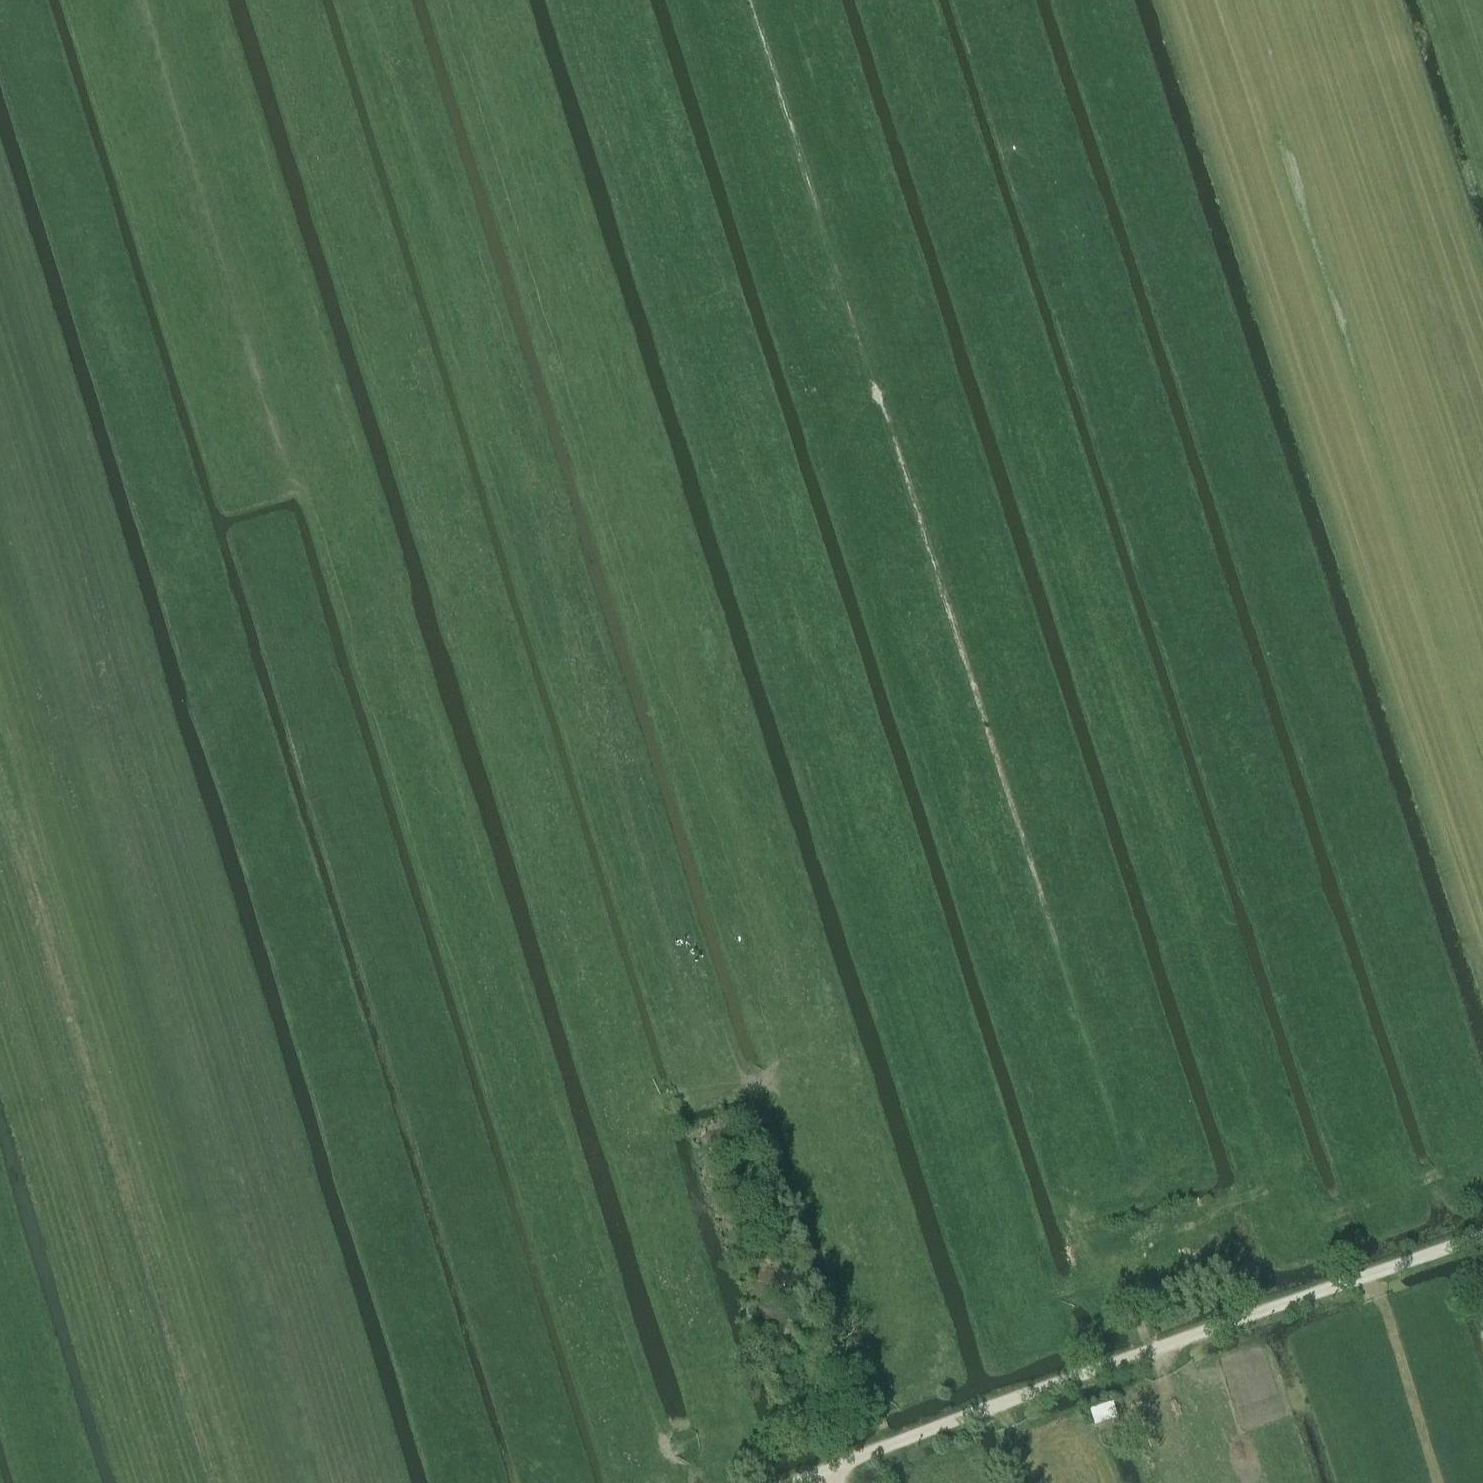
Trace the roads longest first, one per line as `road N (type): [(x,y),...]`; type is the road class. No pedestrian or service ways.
road 1 (track): [(1137,729),(1185,973),(1256,1198),(1137,1246),(1133,1290),(1154,1356)]
road 2 (track): [(801,1482),(1482,1240)]
road 3 (track): [(1256,1198),(1297,1230),(1320,1228),(1468,1170),(1482,1207)]

